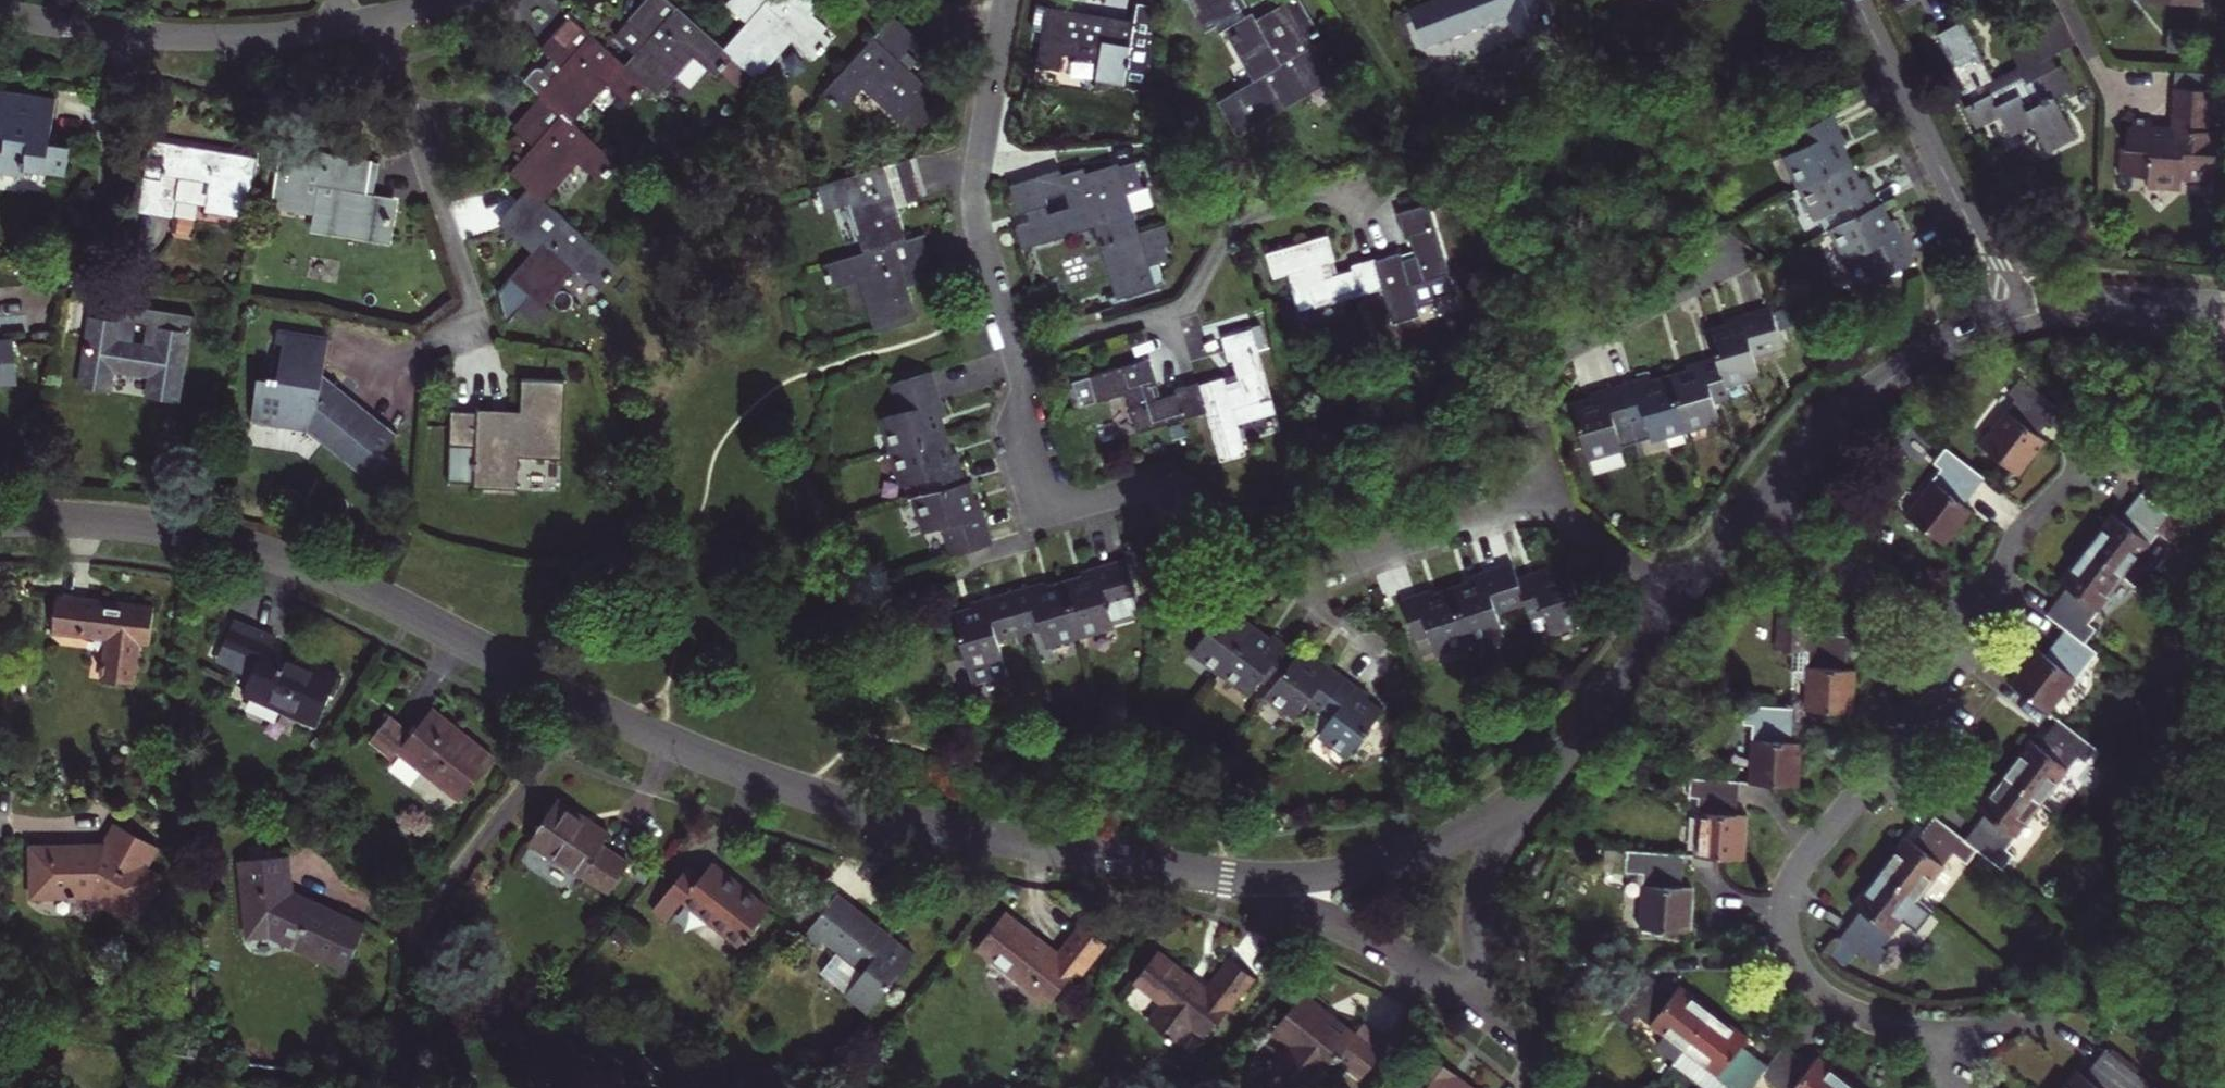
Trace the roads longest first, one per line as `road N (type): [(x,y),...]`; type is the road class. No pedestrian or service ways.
road 1 (residential): [(592,705),(745,771),(923,824),(1255,879)]
road 2 (residential): [(0,520),(128,523),(250,546),(357,586),(592,705)]
road 3 (residential): [(1954,1041),(1828,998),(1796,962),(1786,915),(1796,870),(1910,740),(1964,642)]
road 4 (residential): [(1015,359),(1060,515),(1147,490),(1173,491),(1279,575),(1302,583)]
road 5 (residential): [(1015,359),(1190,304),(1236,224),(1342,195)]
road 6 (residential): [(1007,0),(977,212),(1015,359)]
road 7 (residential): [(1543,496),(1533,397),(1541,366),(1736,256)]
road 8 (residential): [(2014,314),(1855,0)]
road 9 (residential): [(380,20),(472,305),(464,330)]
road 10 (residential): [(592,705),(455,875),(407,970)]
road 11 (residential): [(1764,498),(1796,456),(1869,392),(2014,314)]
road 12 (residential): [(1504,813),(1566,758),(1681,608)]
road 13 (residential): [(1255,879),(1365,870),(1504,813)]
road 14 (residential): [(1302,583),(1543,496)]
road 15 (residential): [(1476,1002),(1255,879)]
road 16 (residential): [(1764,498),(1964,642)]
road 17 (residential): [(128,35),(100,225),(82,258)]
road 18 (residential): [(348,26),(255,37),(128,35)]
road 19 (residential): [(2014,314),(2066,306),(2224,311)]
road 20 (residential): [(1964,642),(2019,537),(2076,472)]
road 21 (residential): [(1504,813),(1473,917),(1476,1002)]
road 22 (residential): [(1543,496),(1681,608)]
road 23 (residential): [(1681,608),(1764,498)]
road 24 (residential): [(128,35),(0,12)]

